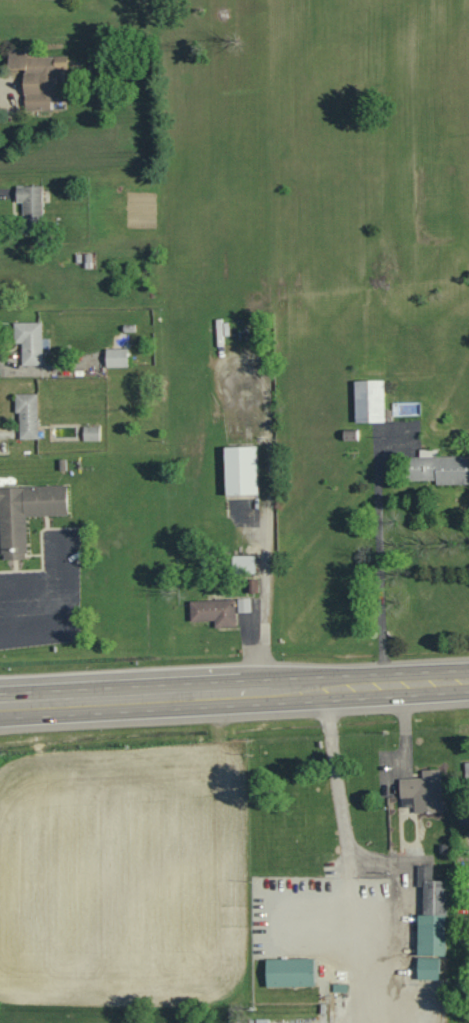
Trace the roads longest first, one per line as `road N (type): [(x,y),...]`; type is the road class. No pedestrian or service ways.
road 1 (primary): [(0,708),(327,689)]
road 2 (primary): [(327,689),(468,682)]

